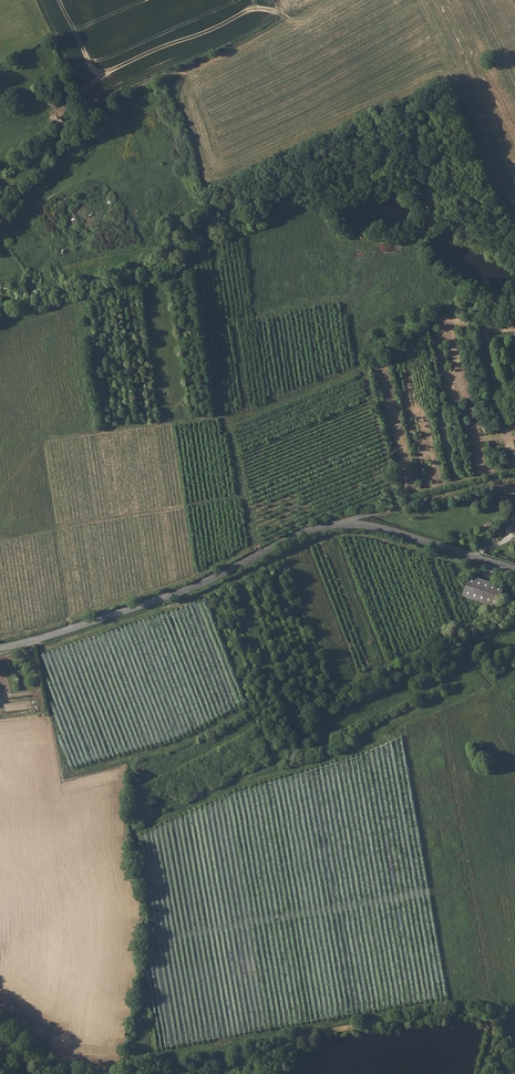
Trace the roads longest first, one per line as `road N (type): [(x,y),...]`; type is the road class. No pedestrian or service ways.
road 1 (unclassified): [(514,570),(343,524),(178,593),(0,648)]

